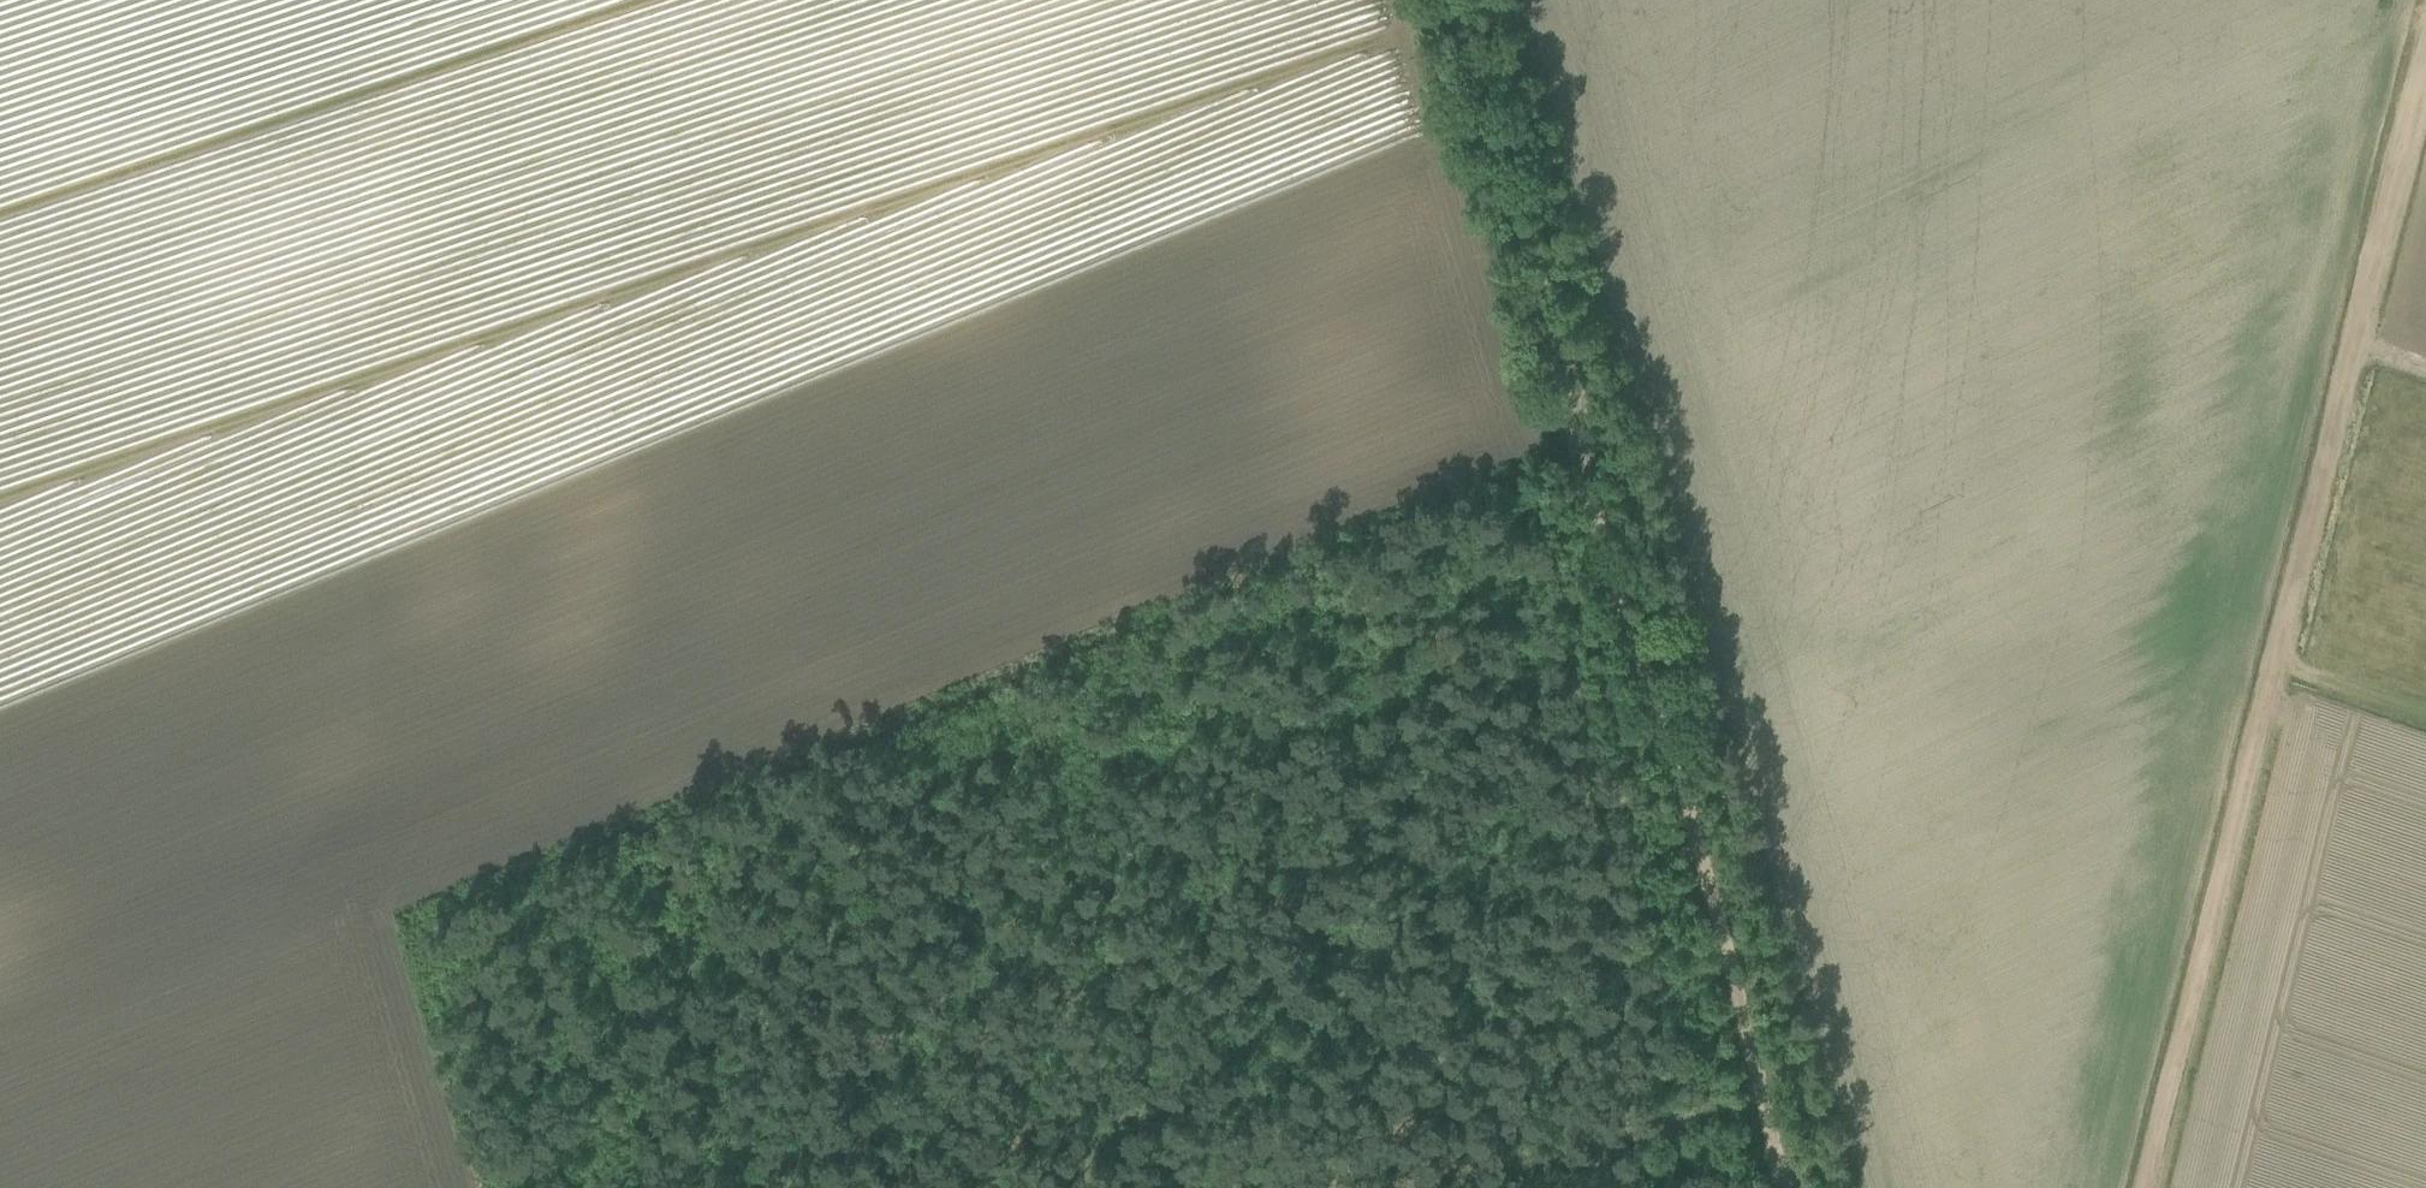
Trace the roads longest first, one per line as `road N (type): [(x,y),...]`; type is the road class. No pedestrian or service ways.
road 1 (track): [(1795,1187),(1457,0)]
road 2 (track): [(2425,62),(2157,1187)]

